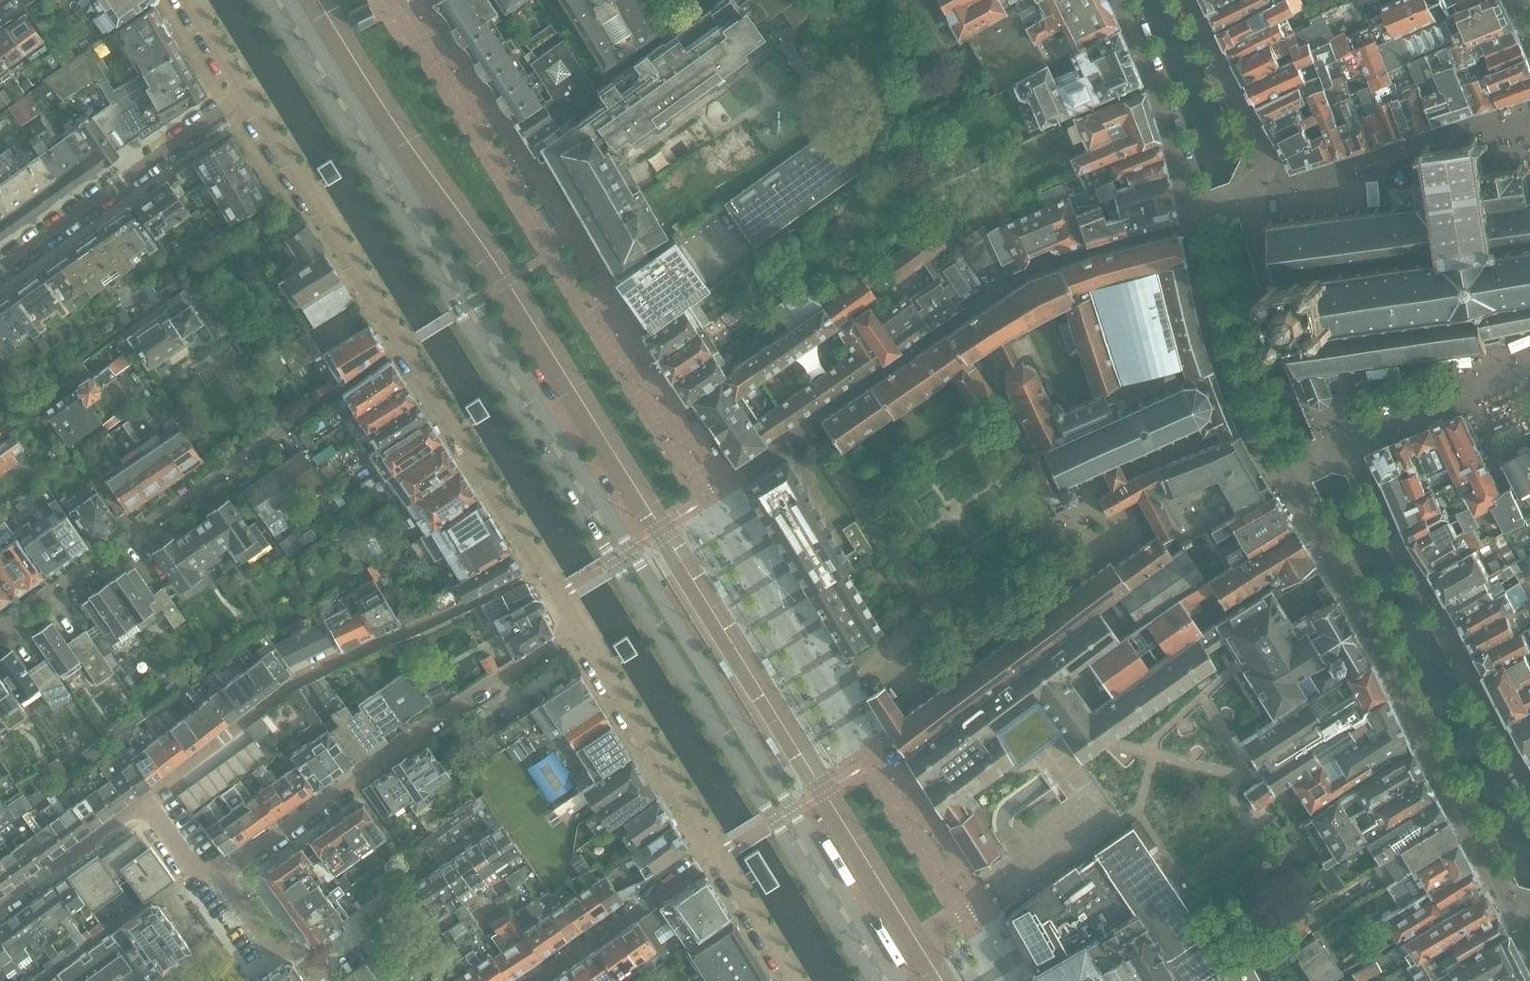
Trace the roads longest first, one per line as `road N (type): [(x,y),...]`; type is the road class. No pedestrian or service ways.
road 1 (tertiary): [(266,0),(875,980)]
road 2 (tertiary): [(899,980),(292,0)]
road 3 (residential): [(404,346),(0,630)]
road 4 (residential): [(215,877),(580,629)]
road 5 (residential): [(468,610),(301,680),(149,802)]
road 6 (residential): [(247,95),(0,270)]
road 7 (residential): [(1118,0),(1164,105),(1191,221),(1252,200)]
road 8 (residential): [(247,95),(404,346)]
road 9 (residential): [(580,629),(717,855)]
road 10 (residential): [(404,346),(541,570)]
road 11 (residential): [(1252,200),(1264,144),(1190,0)]
road 12 (residential): [(542,980),(717,855)]
road 13 (residential): [(149,802),(0,910)]
road 14 (residential): [(326,980),(298,943),(265,941),(215,877)]
road 15 (residential): [(717,855),(797,980)]
road 16 (residential): [(1252,200),(1389,150)]

